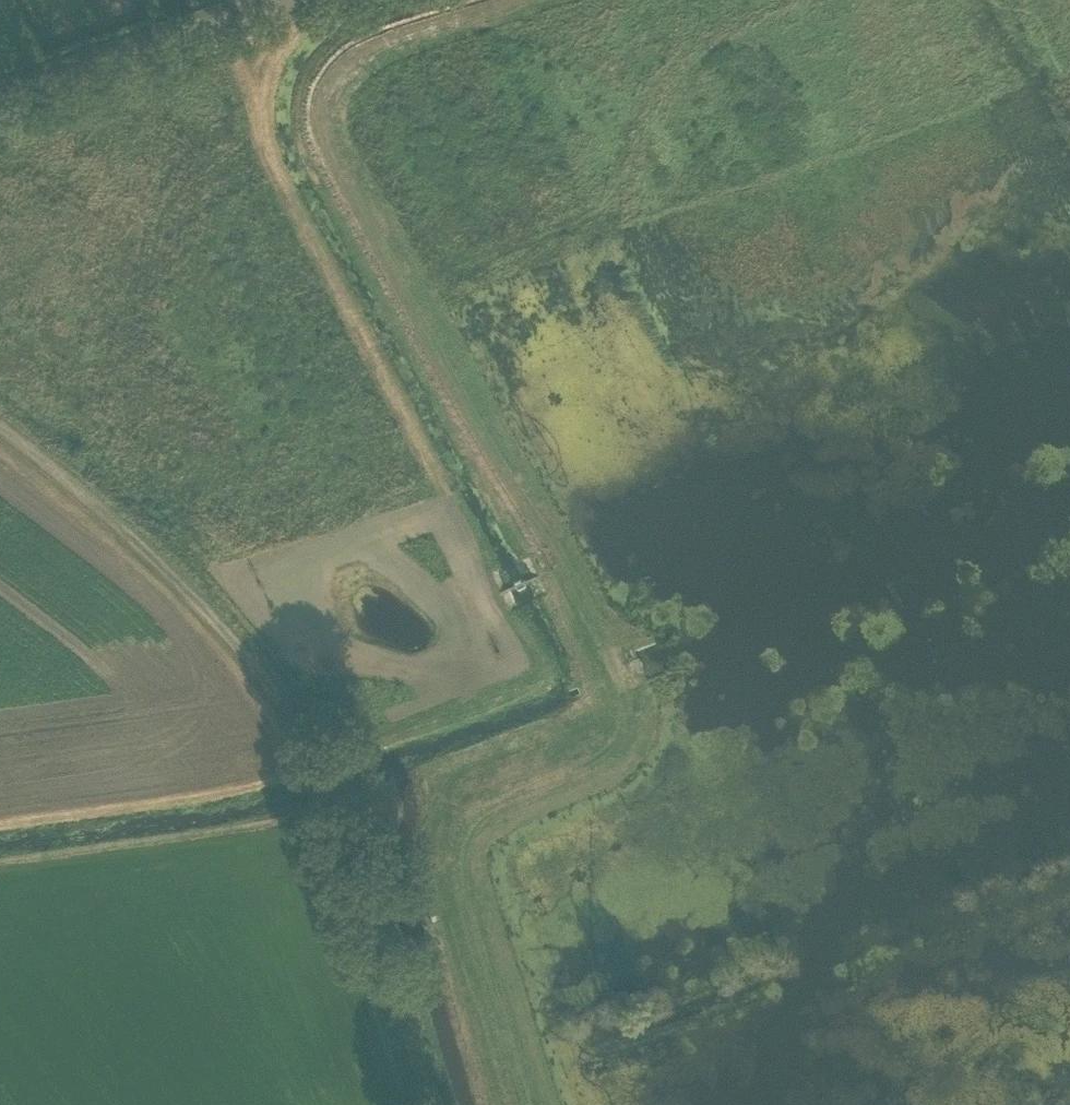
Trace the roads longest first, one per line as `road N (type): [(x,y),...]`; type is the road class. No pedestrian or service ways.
road 1 (track): [(439,1104),(352,841),(314,756),(249,664),(180,593),(105,517),(0,436)]
road 2 (unclassified): [(0,94),(281,0)]

